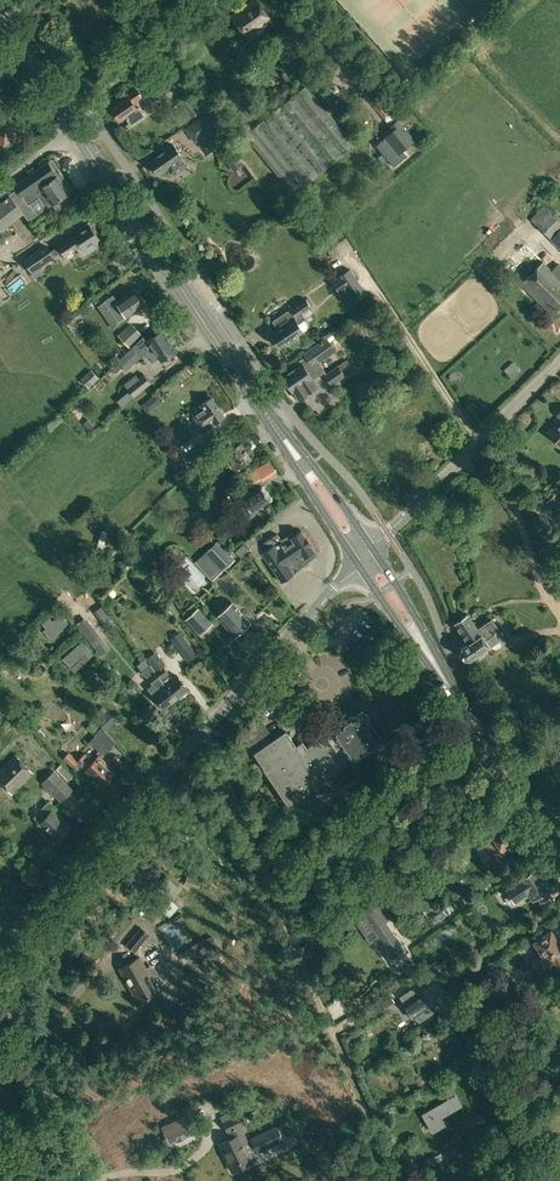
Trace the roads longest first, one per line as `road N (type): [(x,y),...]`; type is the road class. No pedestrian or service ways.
road 1 (unclassified): [(0,958),(358,564)]
road 2 (primary): [(245,384),(71,124)]
road 3 (unclassified): [(373,548),(559,361)]
road 4 (primary): [(245,384),(358,564)]
road 5 (primary): [(373,548),(245,384)]
road 6 (unclassified): [(89,1180),(23,1034),(0,1001)]
road 7 (primary): [(472,722),(373,548)]
road 8 (primary): [(358,564),(472,722)]
road 9 (unclassified): [(215,0),(71,124)]
road 10 (primary): [(559,854),(472,722)]
road 11 (primary): [(71,124),(0,17)]

